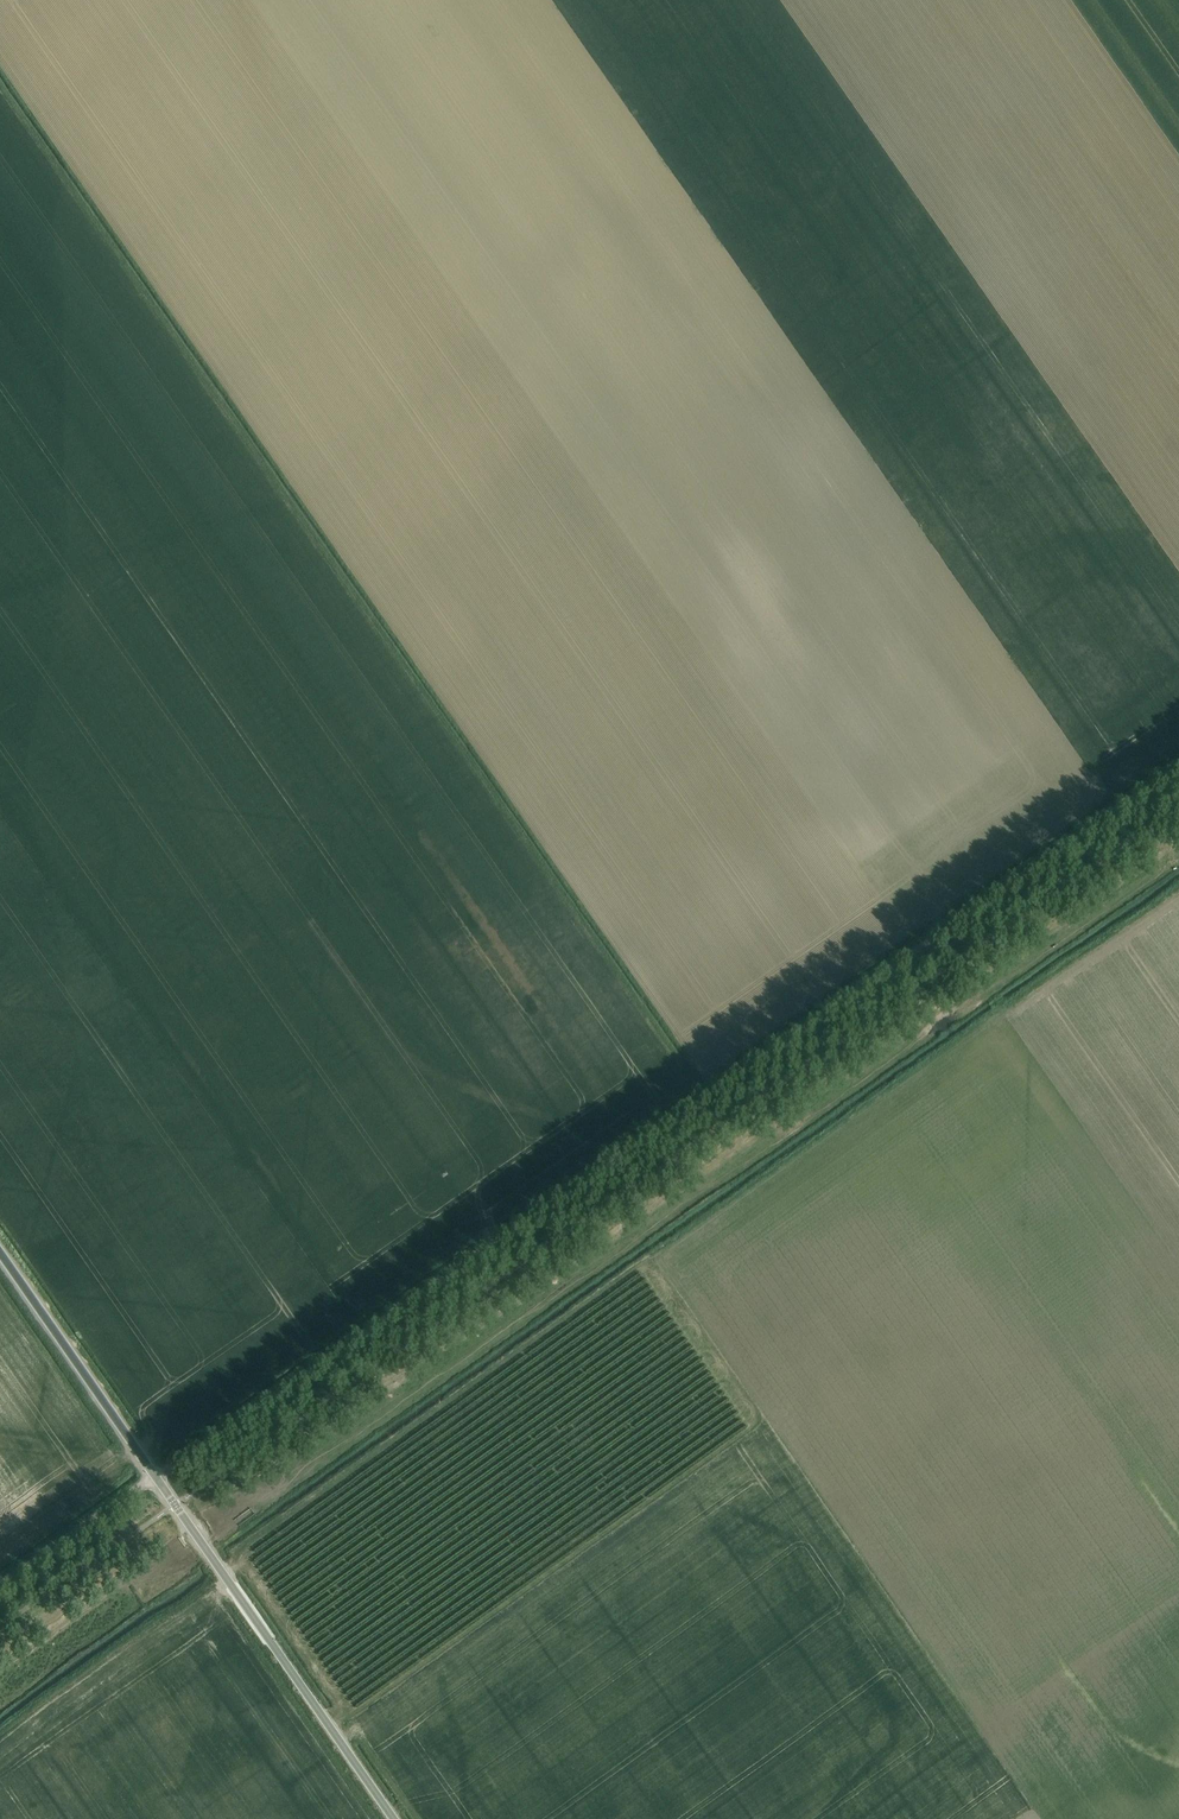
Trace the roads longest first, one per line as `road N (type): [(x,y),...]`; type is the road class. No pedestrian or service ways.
road 1 (track): [(1178,768),(0,1584)]
road 2 (unclassified): [(393,1818),(0,1252)]

